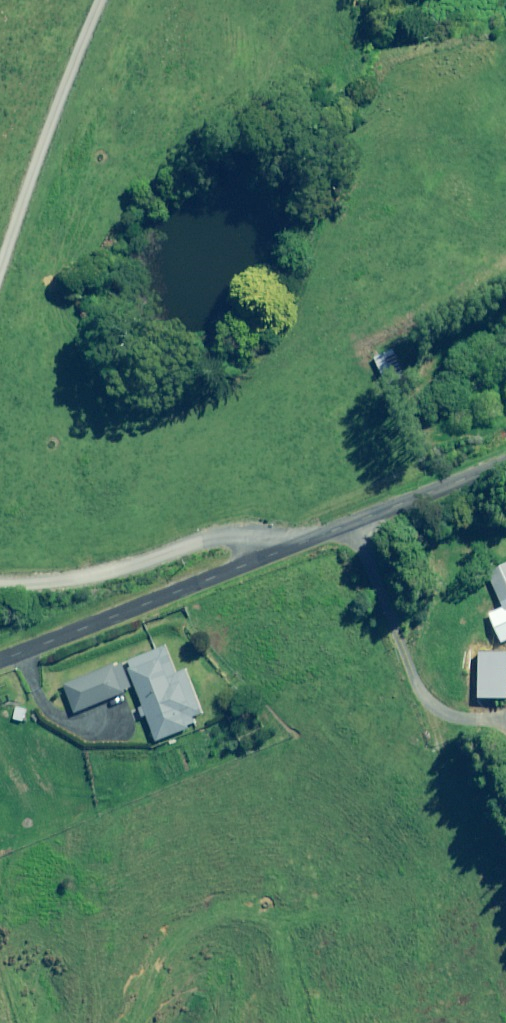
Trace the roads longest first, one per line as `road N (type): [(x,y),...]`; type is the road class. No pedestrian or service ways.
road 1 (residential): [(0,660),(505,467)]
road 2 (track): [(90,0),(0,279)]
road 3 (track): [(0,598),(124,576),(222,540),(245,542),(279,560)]

